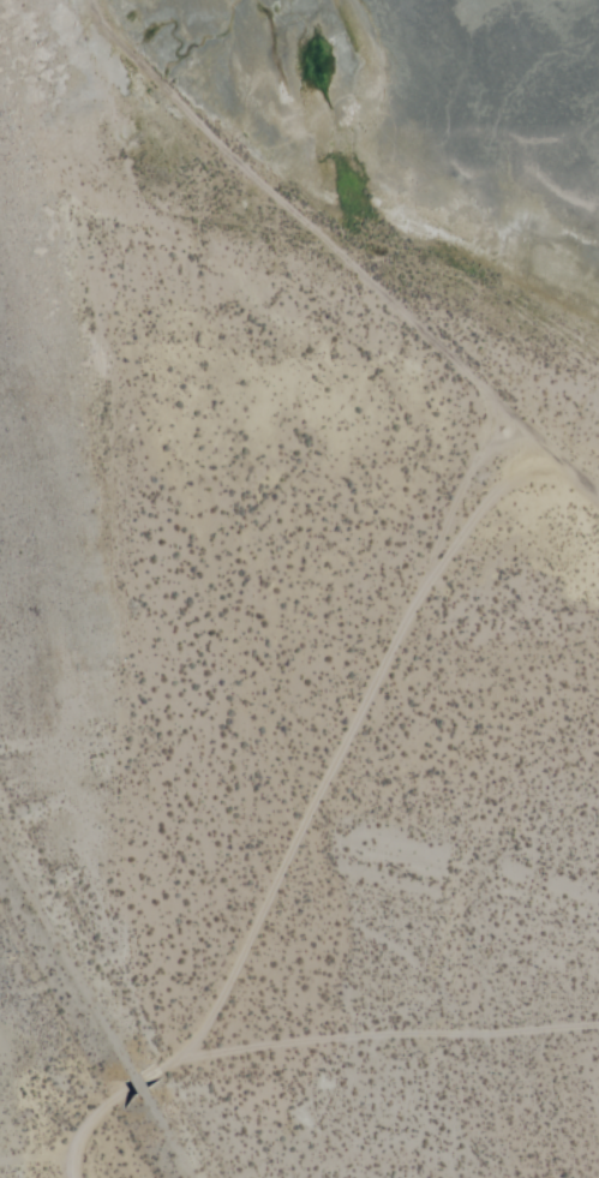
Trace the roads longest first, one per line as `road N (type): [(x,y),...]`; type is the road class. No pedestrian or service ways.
road 1 (track): [(534,446),(444,538),(200,1025),(199,1052)]
road 2 (track): [(598,506),(366,288),(191,67),(150,0)]
road 3 (track): [(598,1023),(199,1052),(138,1084),(86,1152),(88,1177)]

